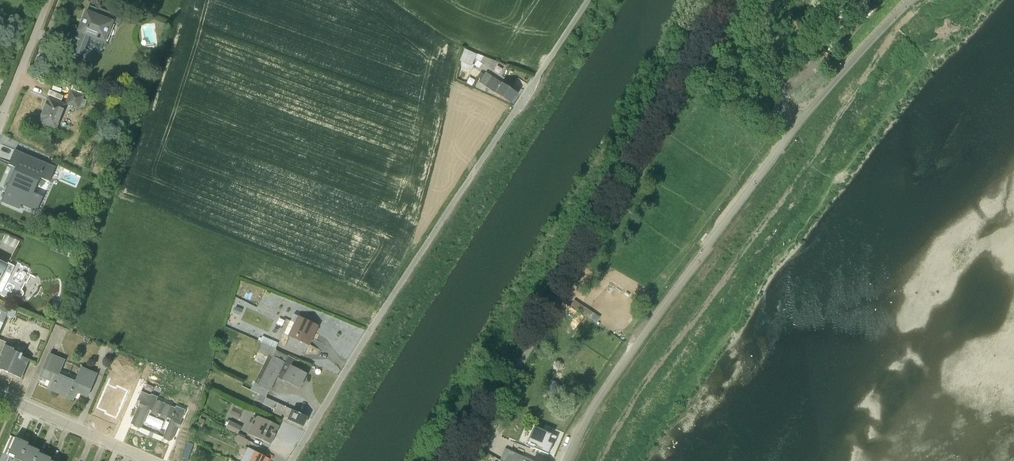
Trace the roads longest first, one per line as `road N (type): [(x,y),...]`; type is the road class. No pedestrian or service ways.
road 1 (unclassified): [(292,460),(588,0)]
road 2 (residential): [(746,0),(600,222),(462,460)]
road 3 (residential): [(567,460),(601,393),(794,132)]
road 4 (unclassified): [(794,132),(912,0)]
road 5 (residential): [(153,460),(0,396)]
road 6 (unclassified): [(794,132),(766,0)]
road 7 (residential): [(0,123),(48,0)]

